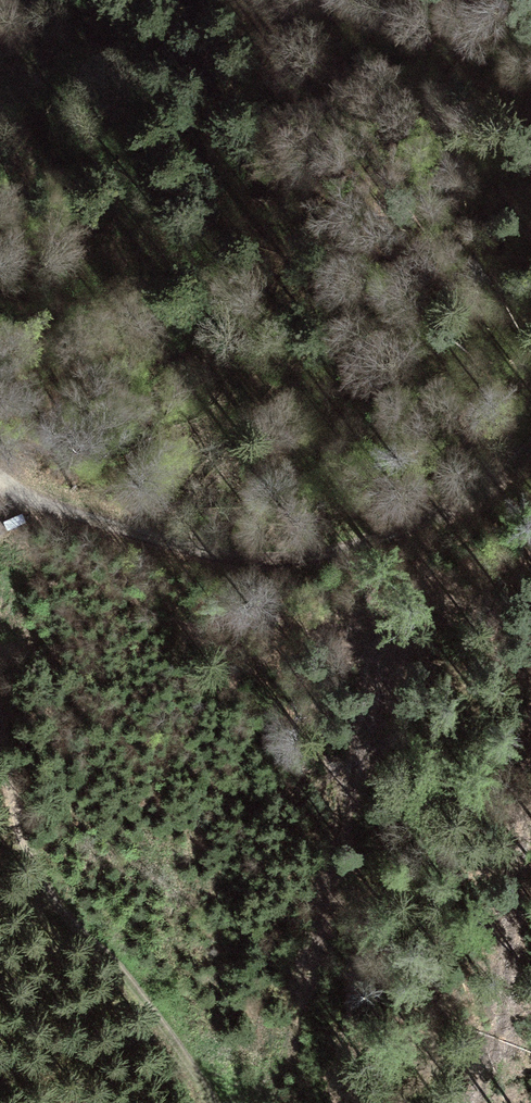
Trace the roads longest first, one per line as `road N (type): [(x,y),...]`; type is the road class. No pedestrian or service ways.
road 1 (track): [(0,479),(123,532),(239,556),(302,558),(379,539),(473,500),(530,441)]
road 2 (track): [(0,729),(20,841),(208,1102)]

